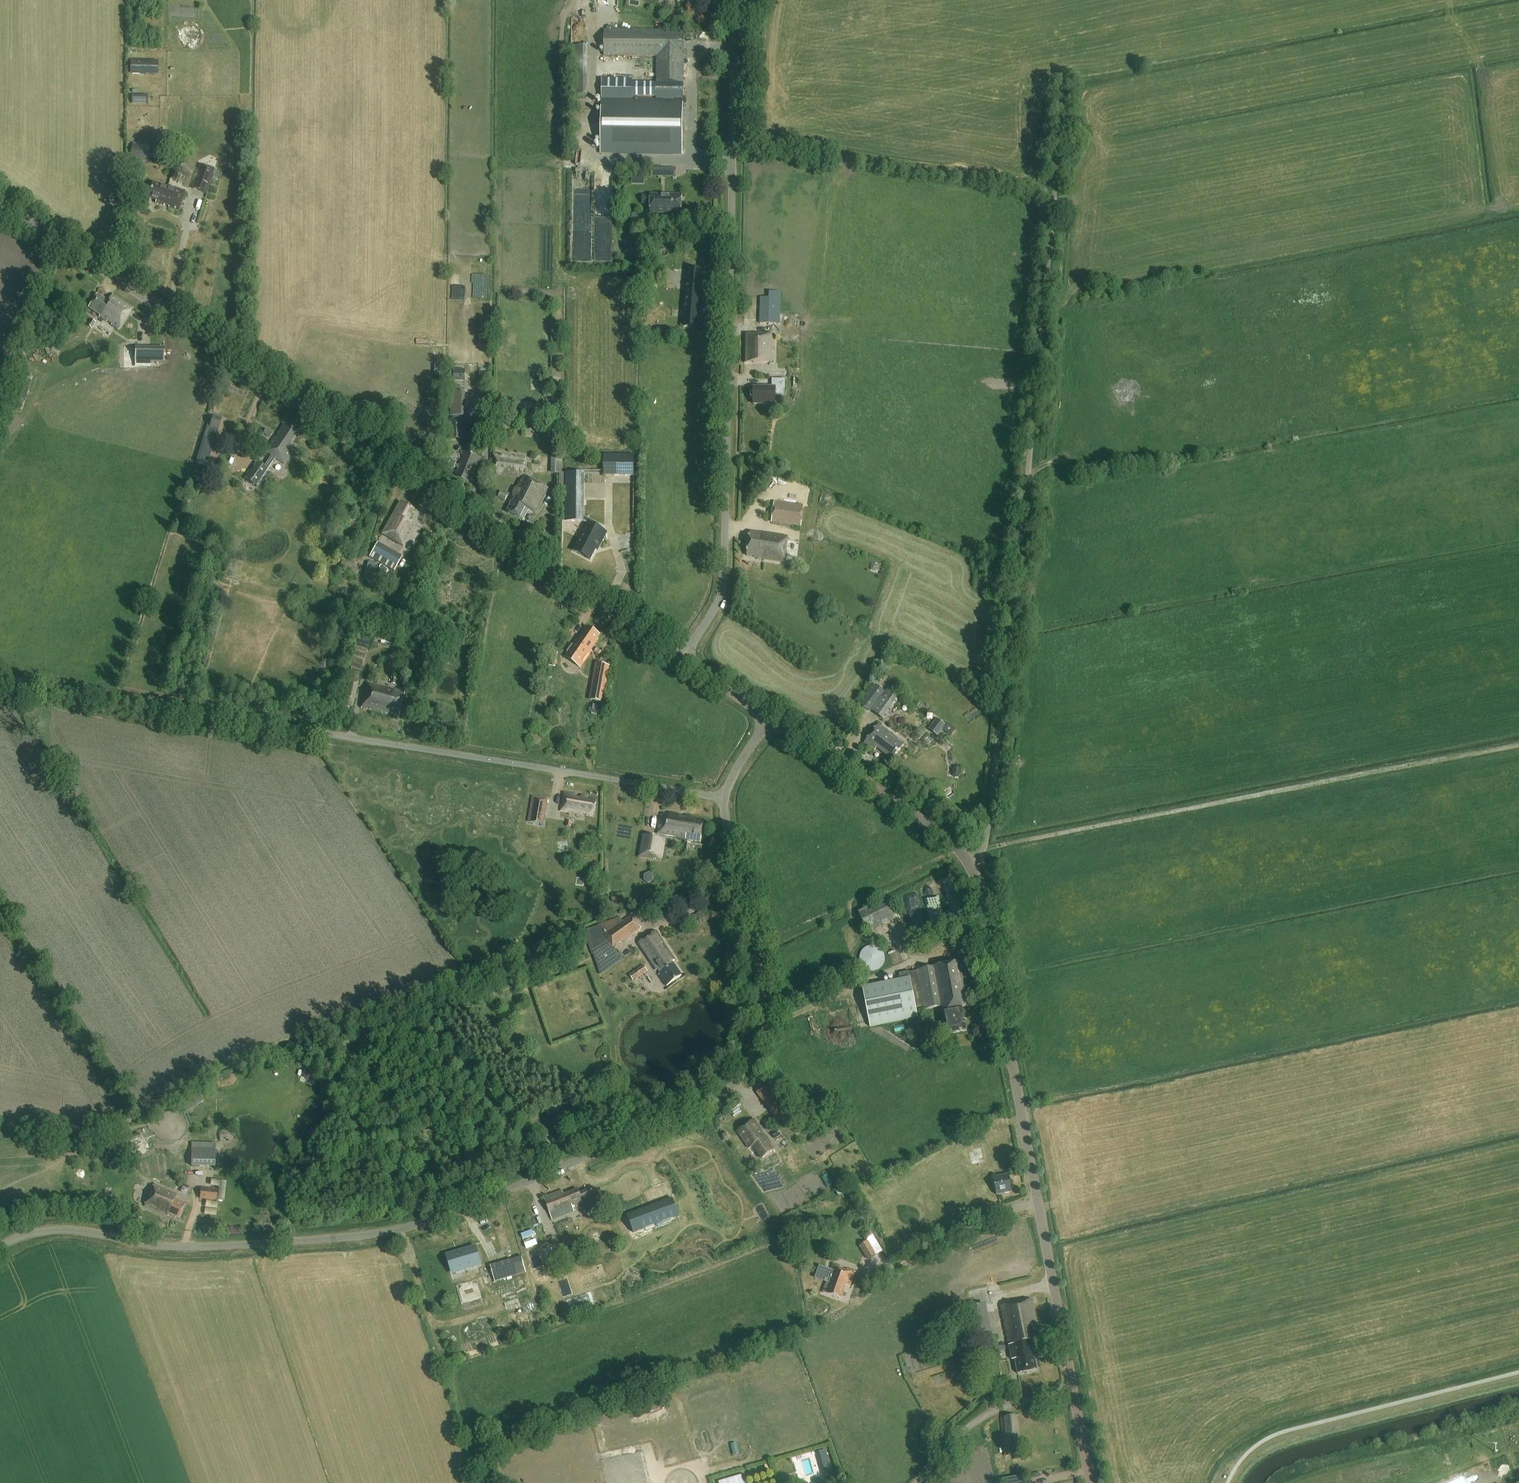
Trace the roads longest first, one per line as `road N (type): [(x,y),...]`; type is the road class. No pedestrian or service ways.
road 1 (unclassified): [(0,1246),(53,1229),(195,1247),(401,1230),(707,1103),(745,1068),(762,998),(758,945),(725,798)]
road 2 (tertiary): [(682,659),(0,200)]
road 3 (unclassified): [(682,659),(722,586),(733,67),(743,0)]
road 4 (track): [(482,1454),(796,1342),(987,1219),(1037,1202)]
road 5 (track): [(984,849),(1518,745)]
road 6 (unclassified): [(971,863),(988,829),(1042,330)]
road 7 (tertiary): [(1073,1392),(971,863)]
road 8 (unclassified): [(725,798),(304,728)]
road 9 (track): [(304,728),(0,676)]
road 10 (tertiary): [(971,863),(953,843),(768,719)]
road 11 (track): [(1042,330),(1064,89)]
road 12 (unclassified): [(918,1482),(985,1415),(1073,1392)]

